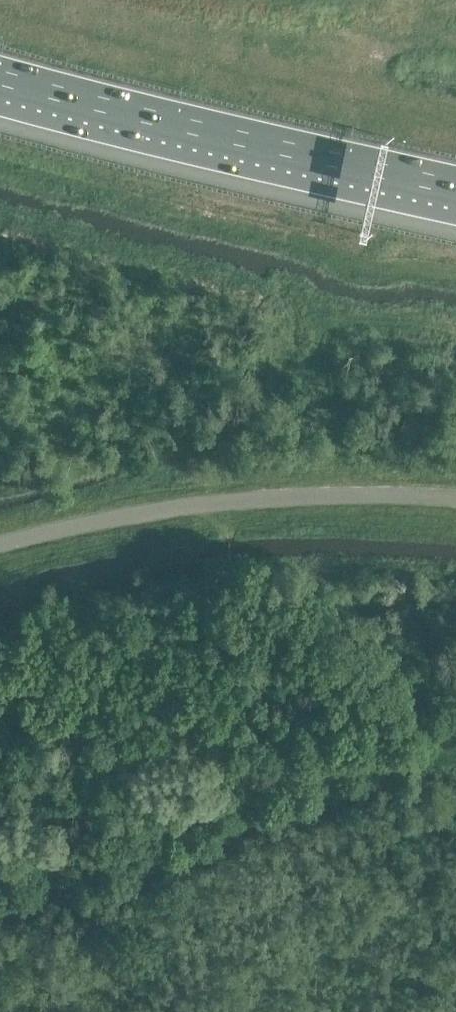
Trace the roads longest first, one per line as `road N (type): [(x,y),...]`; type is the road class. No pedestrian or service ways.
road 1 (motorway): [(0,78),(455,187)]
road 2 (unclassified): [(0,543),(212,503),(455,500)]
road 3 (track): [(455,327),(385,318),(328,324),(340,497)]

